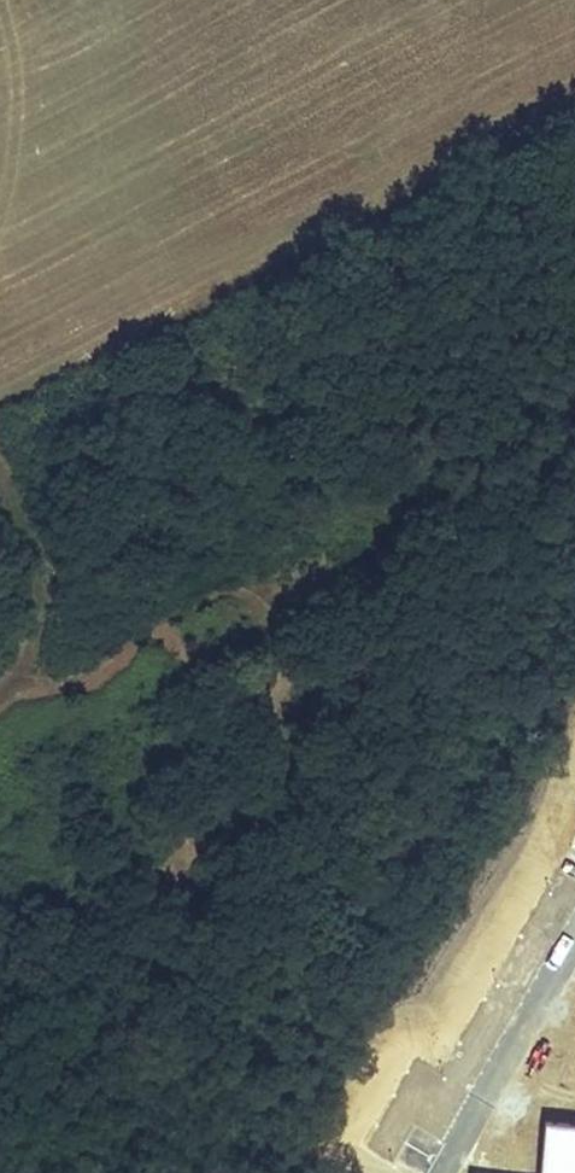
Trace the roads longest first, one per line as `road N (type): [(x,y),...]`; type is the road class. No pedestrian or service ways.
road 1 (track): [(0,699),(89,671),(216,594),(254,588)]
road 2 (track): [(0,696),(48,628),(54,573),(0,477)]

